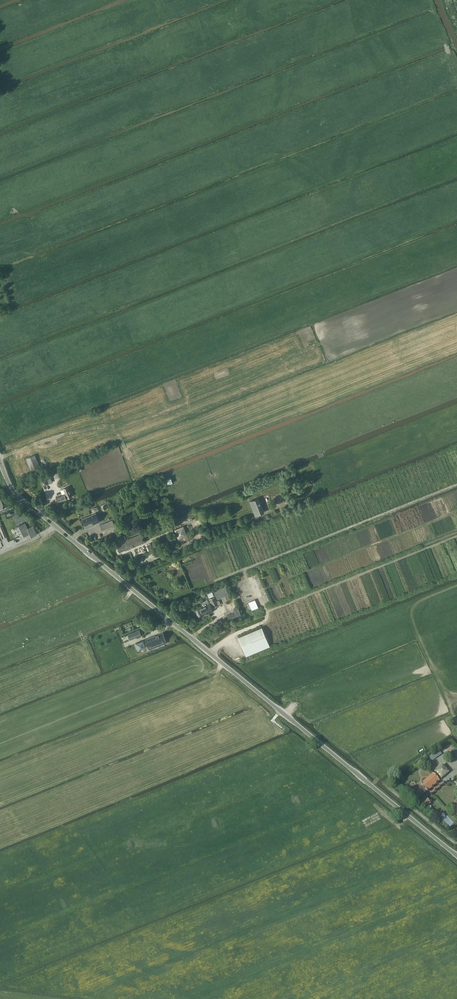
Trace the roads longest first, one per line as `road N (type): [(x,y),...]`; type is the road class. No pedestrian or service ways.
road 1 (tertiary): [(456,854),(36,510),(14,491),(0,460)]
road 2 (track): [(456,485),(185,593)]
road 3 (track): [(267,612),(456,536)]

